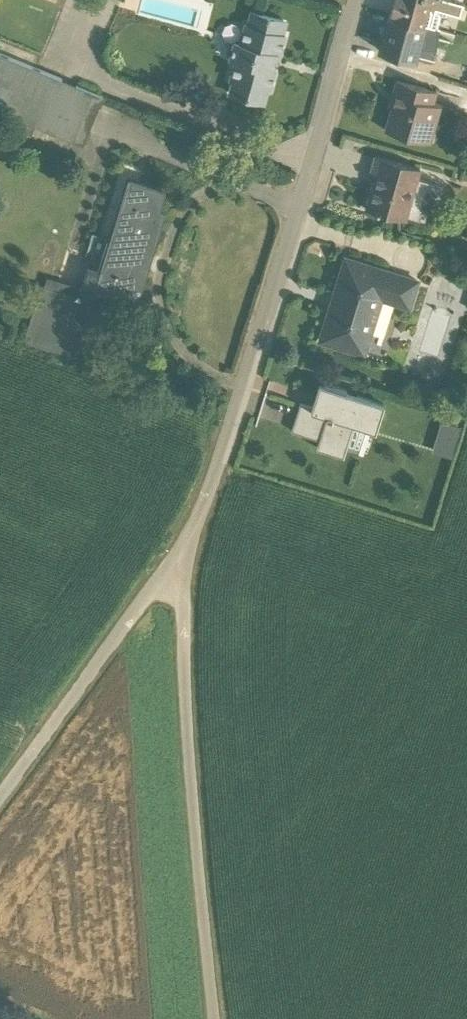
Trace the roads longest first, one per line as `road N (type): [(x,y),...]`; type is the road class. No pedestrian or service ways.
road 1 (residential): [(354,0),(217,458)]
road 2 (unclassified): [(174,556),(214,1018)]
road 3 (unclassified): [(174,556),(0,794)]

